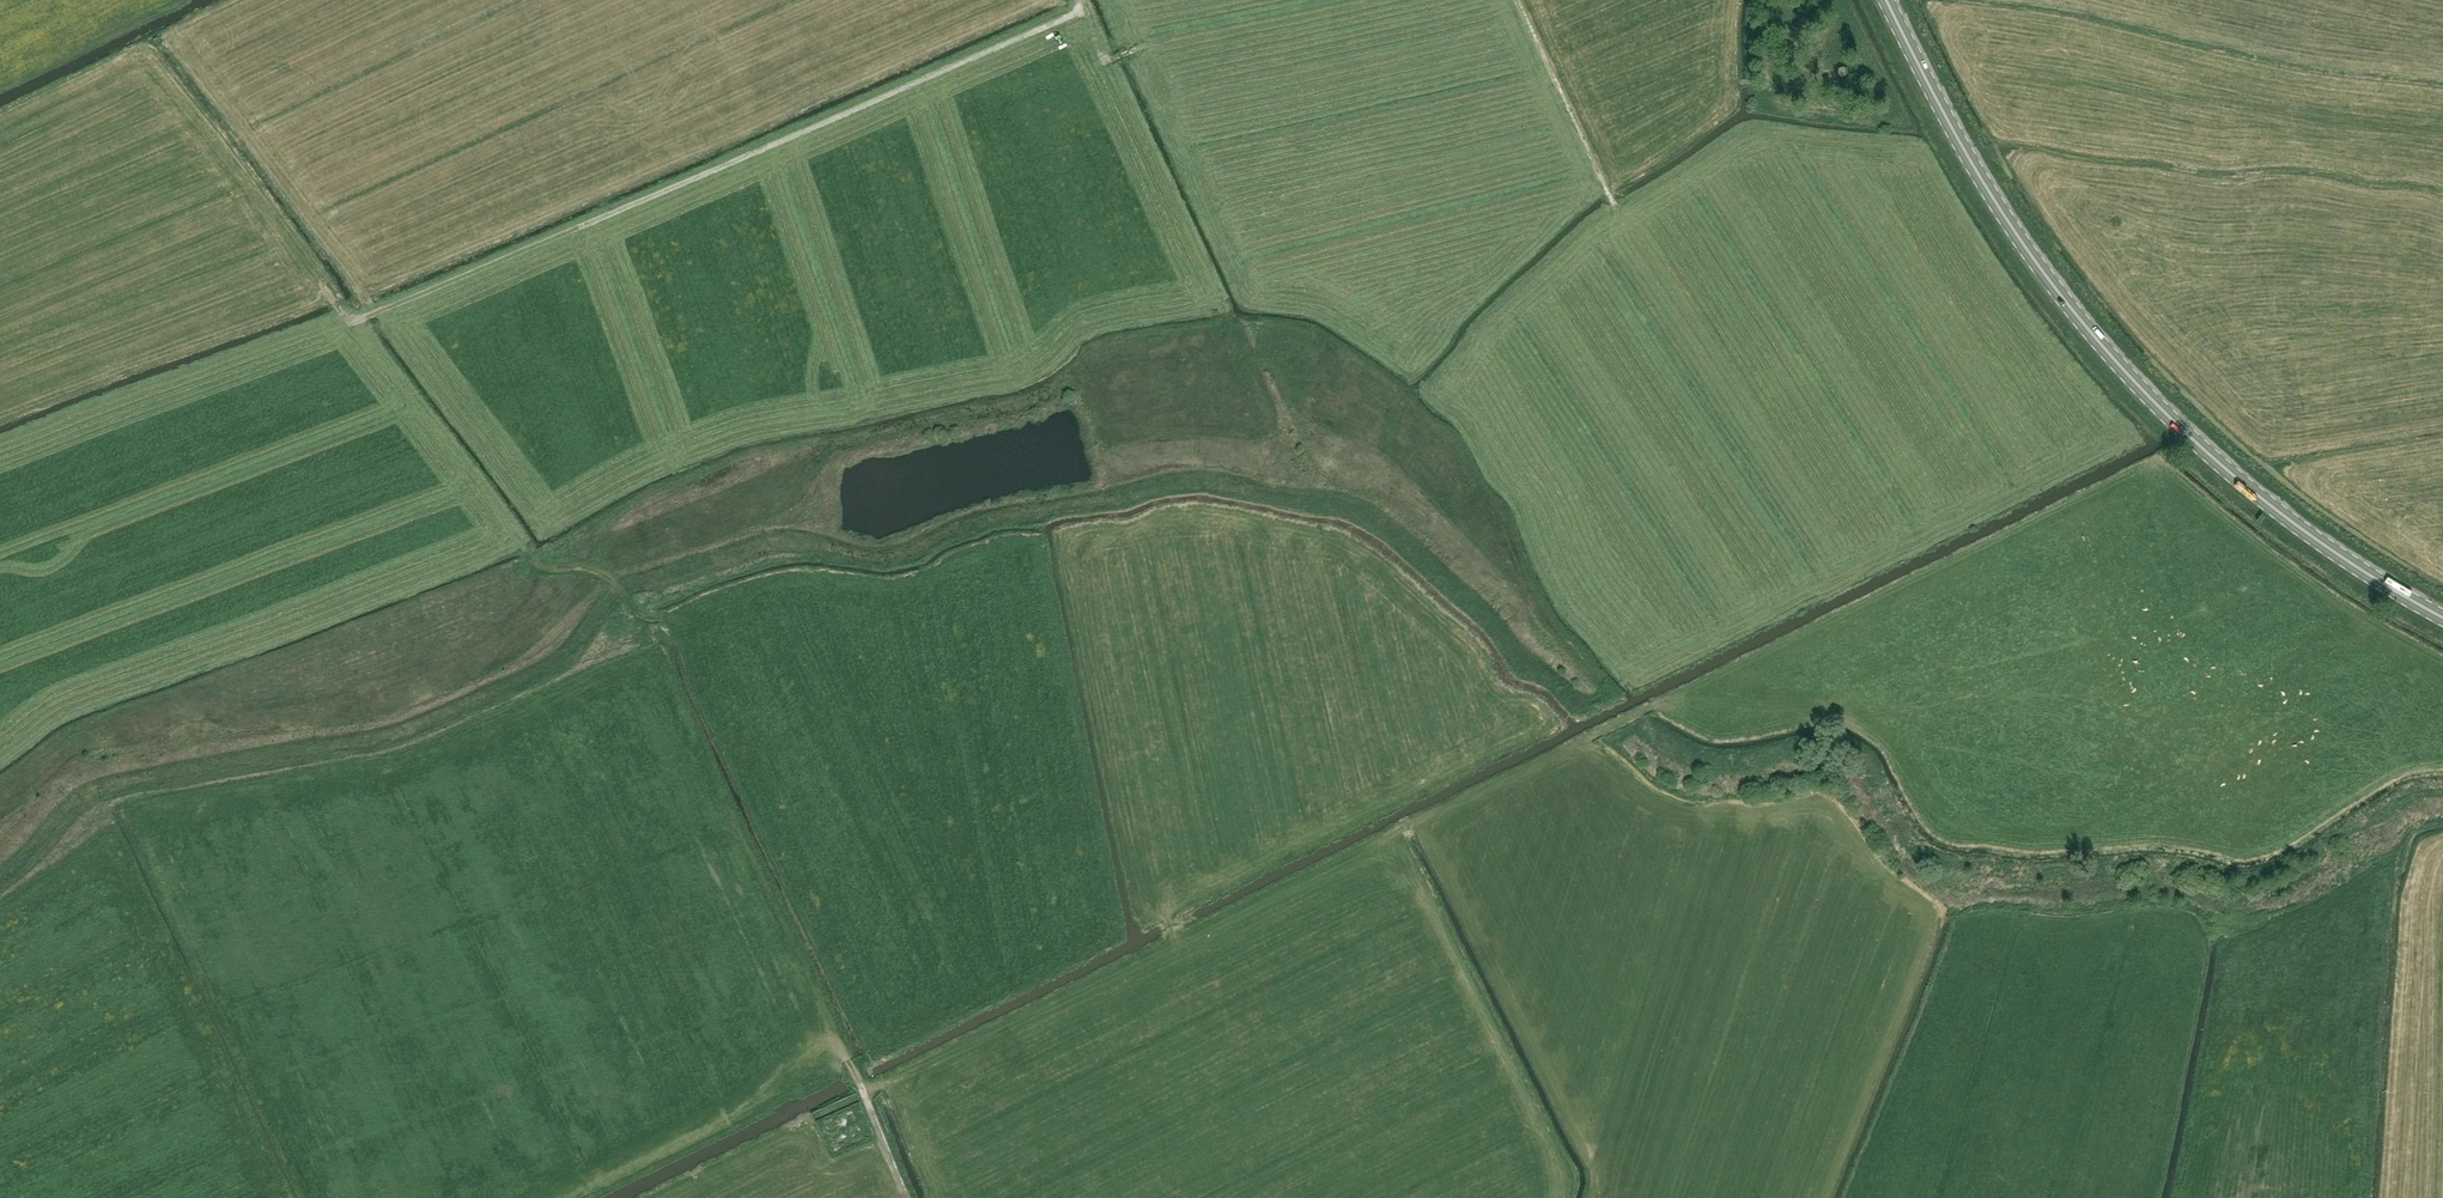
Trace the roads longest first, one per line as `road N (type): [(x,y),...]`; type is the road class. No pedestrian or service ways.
road 1 (secondary): [(1888,0),(1976,167),(2106,350),(2240,480),(2341,555),(2442,617)]
road 2 (track): [(1081,0),(1081,12),(351,323)]

